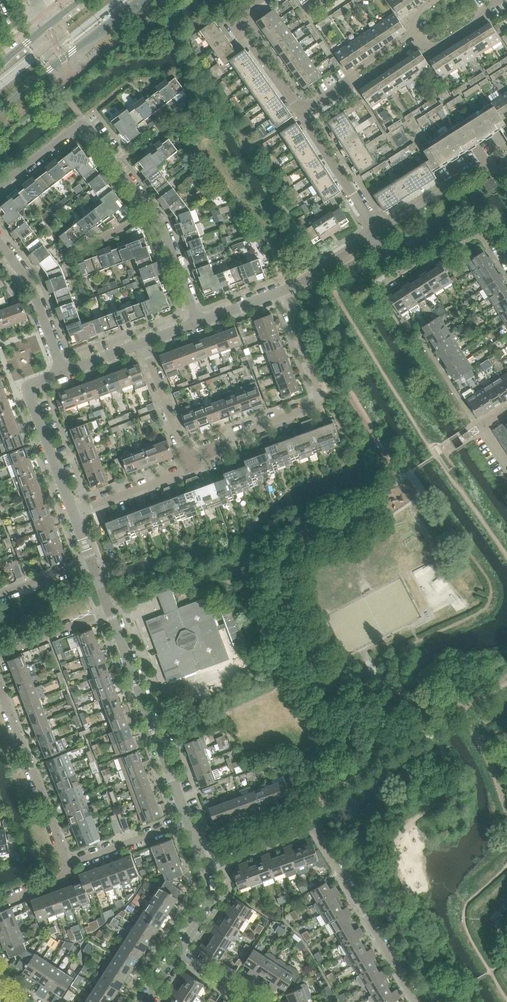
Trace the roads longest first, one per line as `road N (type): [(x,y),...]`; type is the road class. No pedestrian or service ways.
road 1 (residential): [(186,450),(320,400),(281,293)]
road 2 (residential): [(199,323),(159,220),(81,121)]
road 3 (residential): [(188,820),(110,611)]
road 4 (residential): [(417,1001),(314,827)]
road 5 (residential): [(69,865),(0,688)]
road 6 (secondary): [(0,110),(140,0)]
road 7 (residential): [(377,233),(402,272),(472,231),(489,234),(506,262)]
road 8 (residential): [(75,507),(28,389),(63,371)]
road 9 (residential): [(506,172),(501,164),(481,166),(377,233)]
road 10 (residential): [(63,371),(29,283),(0,244)]
road 11 (residential): [(305,112),(242,24),(240,10),(253,0)]
road 12 (residential): [(75,507),(191,464),(186,450)]
road 13 (residential): [(69,865),(188,820)]

